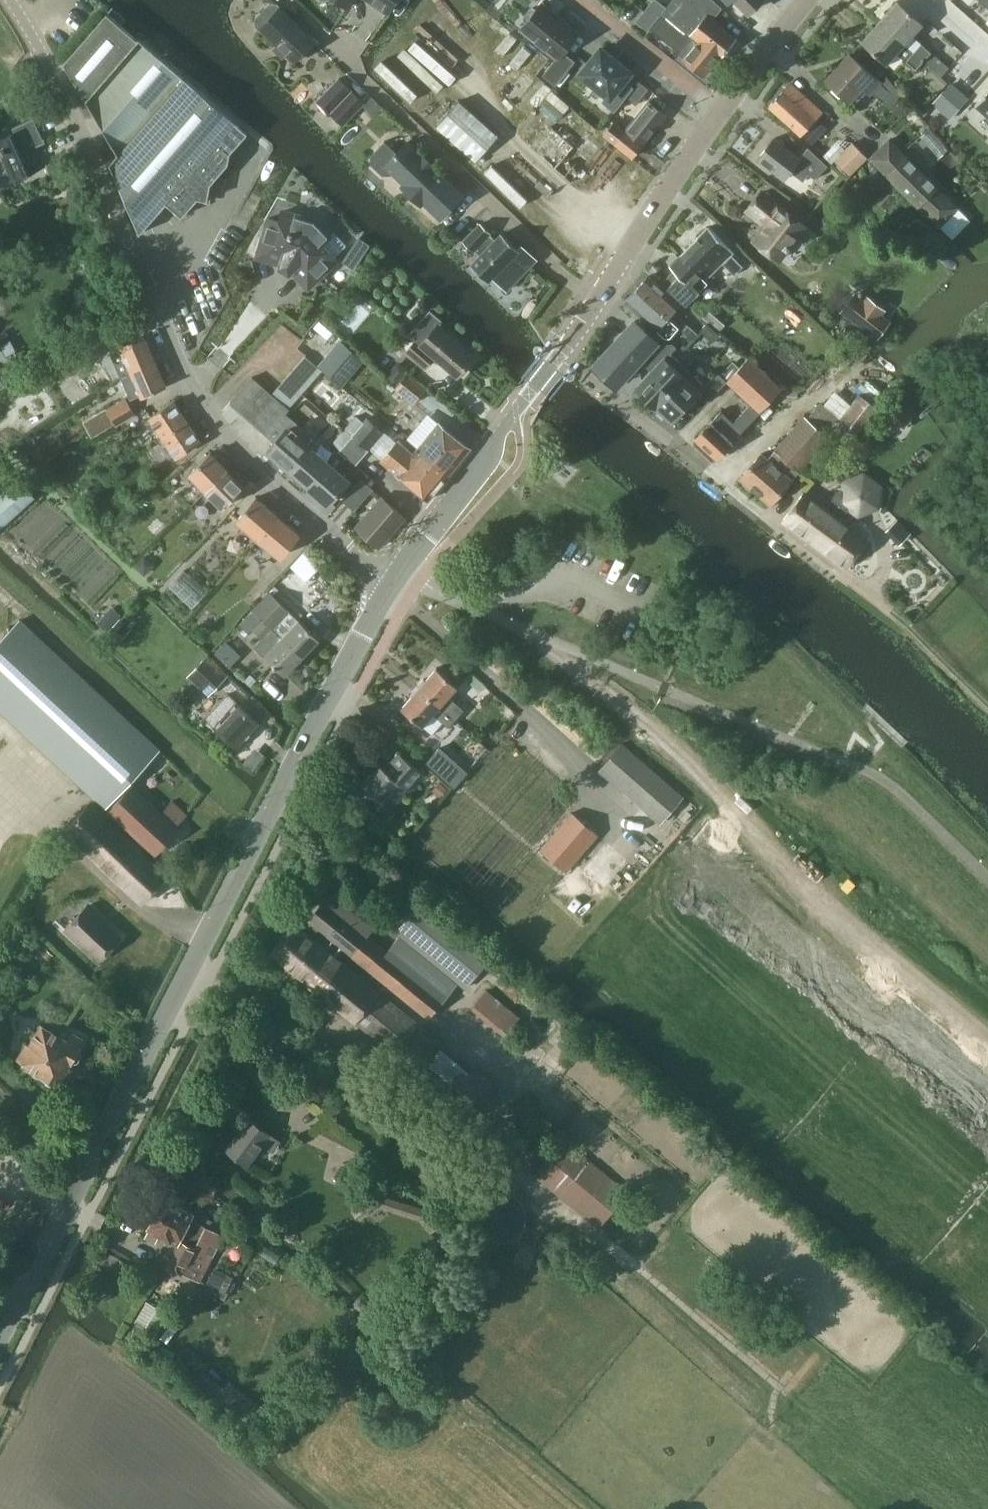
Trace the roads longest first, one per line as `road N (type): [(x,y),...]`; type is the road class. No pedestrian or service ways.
road 1 (tertiary): [(0,1335),(397,576)]
road 2 (tertiary): [(11,0),(55,73),(184,378),(208,413),(310,513),(397,576)]
road 3 (unclassified): [(564,354),(891,615)]
road 4 (tertiary): [(564,354),(725,113)]
road 5 (tertiary): [(397,576),(564,354)]
road 6 (residential): [(587,0),(725,113)]
road 7 (tertiary): [(725,113),(810,0)]

